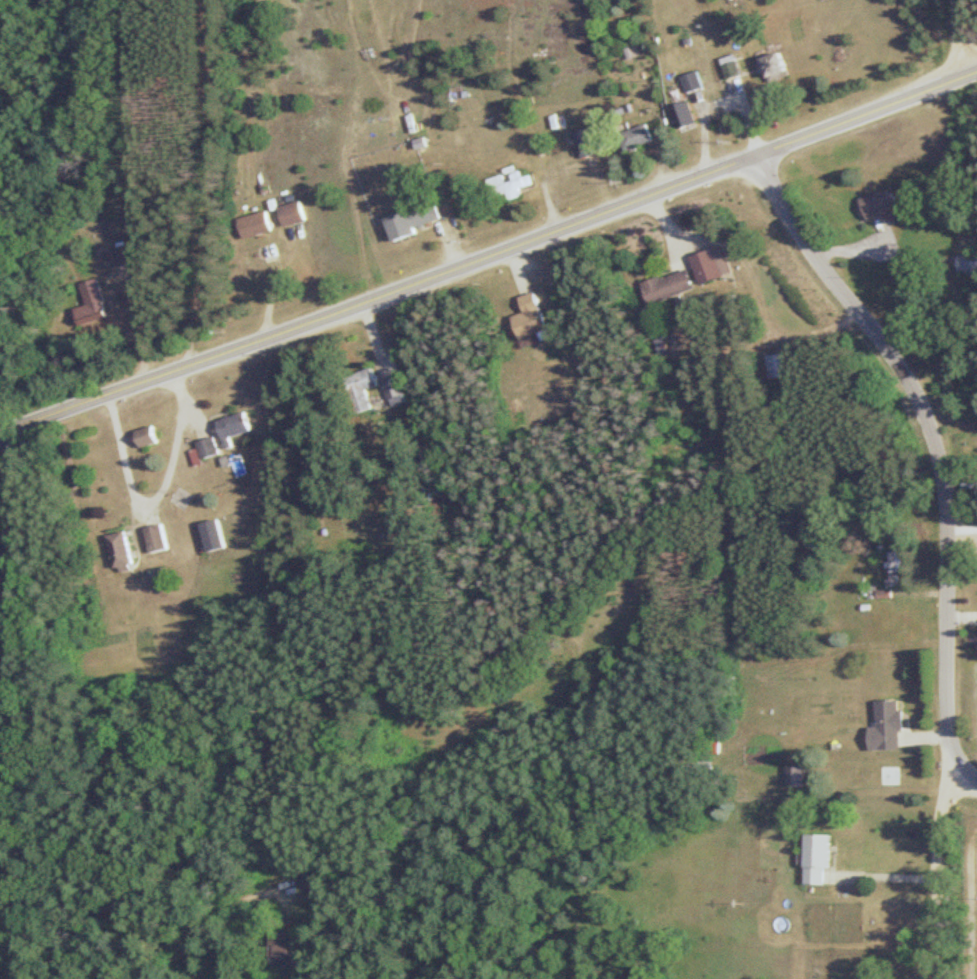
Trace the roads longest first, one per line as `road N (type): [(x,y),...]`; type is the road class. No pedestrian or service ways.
road 1 (tertiary): [(0,435),(976,70)]
road 2 (residential): [(954,733),(945,706),(946,479),(917,399),(793,222),(760,154)]
road 3 (track): [(191,363),(214,154),(214,0)]
road 4 (residential): [(942,978),(946,766),(954,733)]

